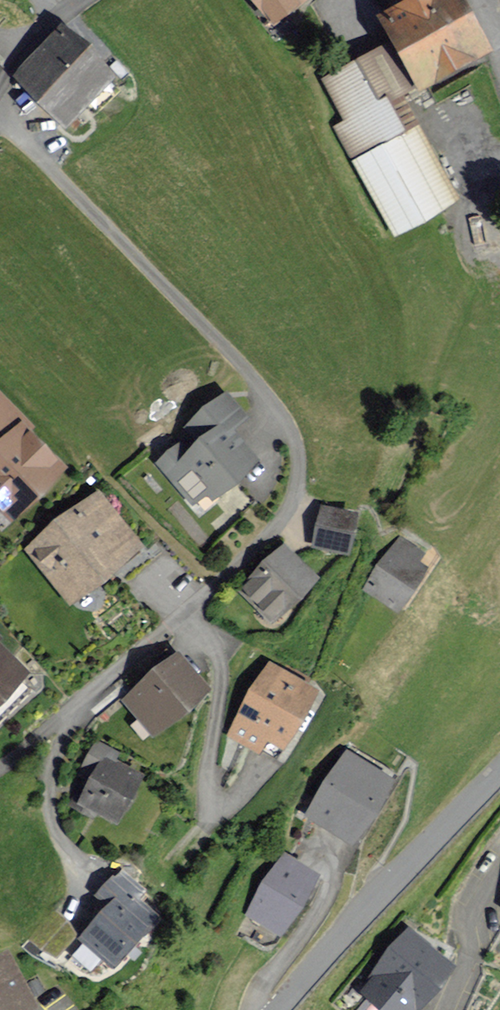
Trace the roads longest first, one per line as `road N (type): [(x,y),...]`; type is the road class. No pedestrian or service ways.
road 1 (residential): [(0,770),(272,532),(288,506),(296,463),(293,437),(232,358),(0,115)]
road 2 (unclassified): [(279,1009),(499,769)]

